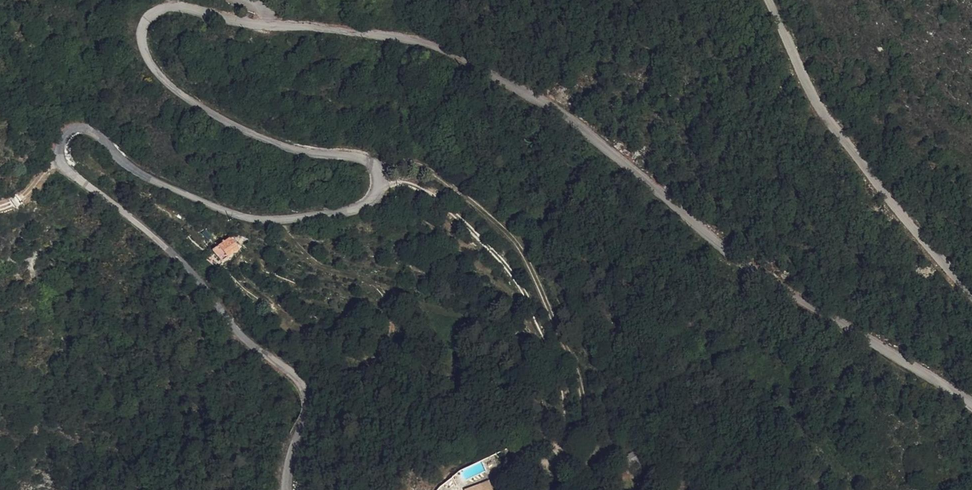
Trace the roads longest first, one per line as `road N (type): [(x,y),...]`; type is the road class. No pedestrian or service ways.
road 1 (unclassified): [(288,489),(305,394),(161,244),(67,172),(61,153),(69,133),(96,133),(147,179),(266,220),(352,211),(369,201),(377,171),(363,157),(283,145),(170,90),(142,42),(146,21),(169,7),(417,43),(526,97),(792,295),(971,405)]
road 2 (track): [(379,186),(425,192),(506,264),(532,307),(563,381),(566,425),(557,461),(535,488)]
road 3 (unclassified): [(971,296),(909,233),(813,98),(764,0)]

